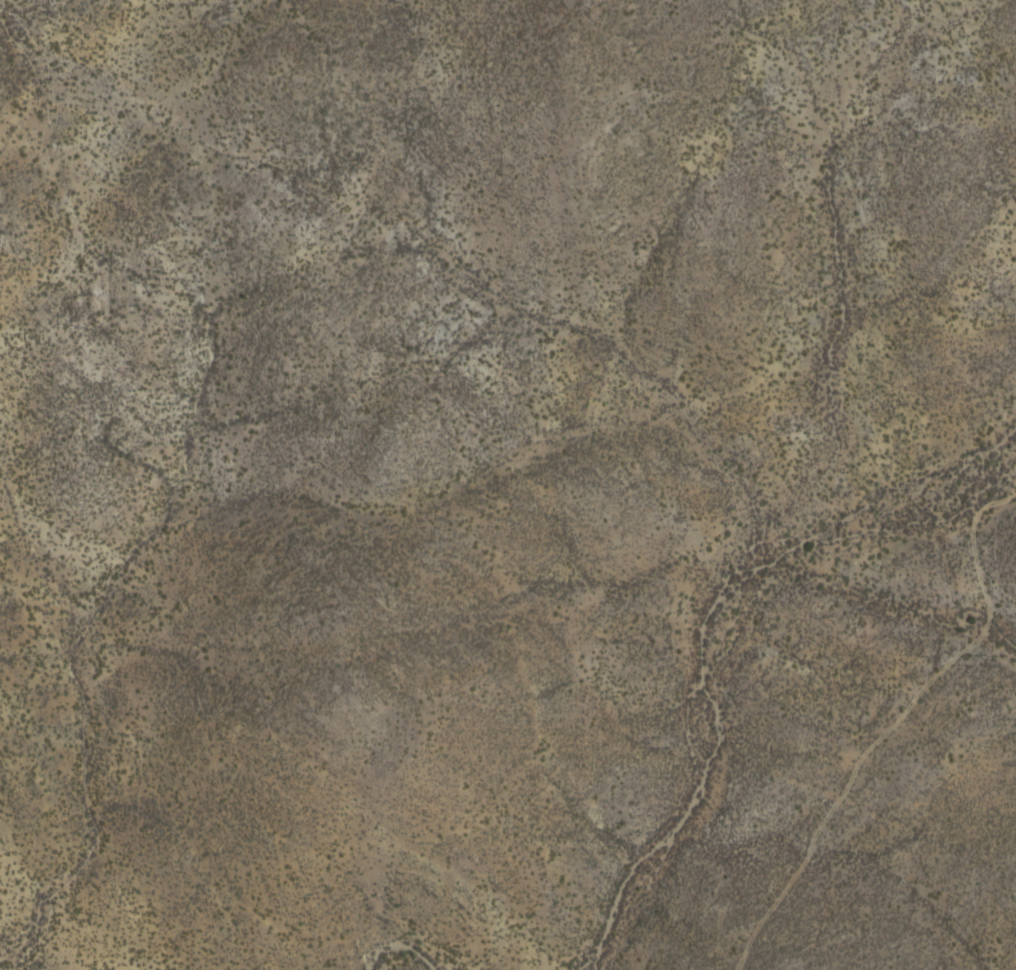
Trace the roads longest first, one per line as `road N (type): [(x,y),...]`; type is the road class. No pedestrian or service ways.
road 1 (track): [(748,969),(949,671),(979,655),(1000,621),(984,584),(984,533),(1015,506)]

